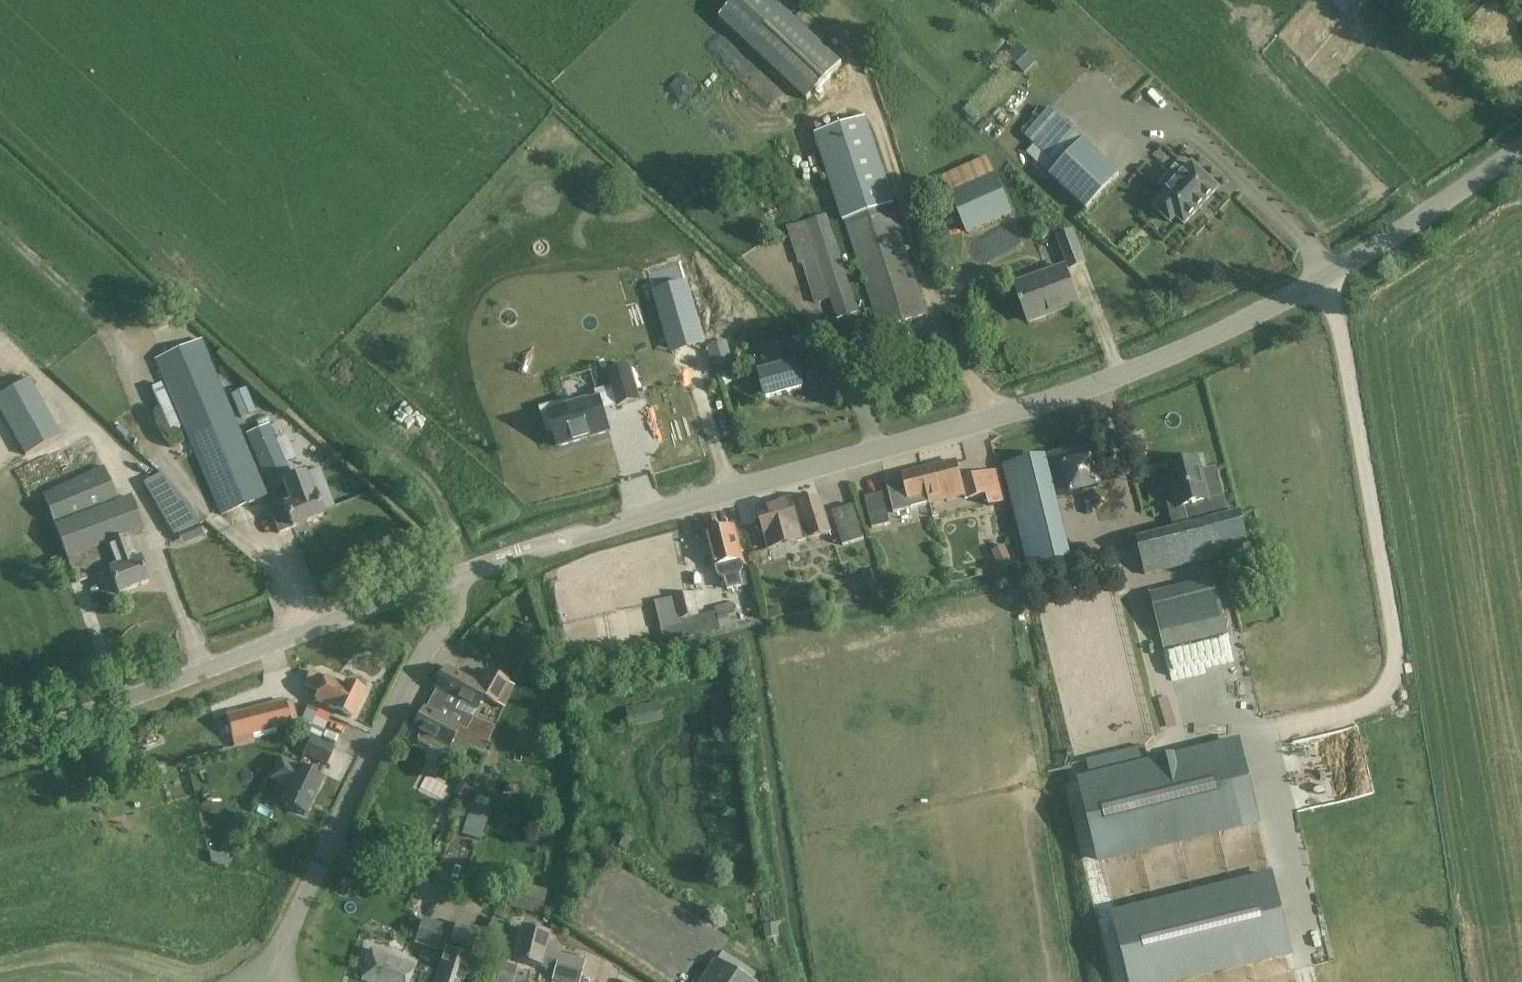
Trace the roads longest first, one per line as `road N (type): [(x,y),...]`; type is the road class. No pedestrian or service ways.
road 1 (tertiary): [(452,577),(1078,394),(1222,335),(1337,272),(1521,147)]
road 2 (tertiary): [(0,741),(452,577)]
road 3 (tertiary): [(270,981),(415,664),(458,609),(452,577)]

